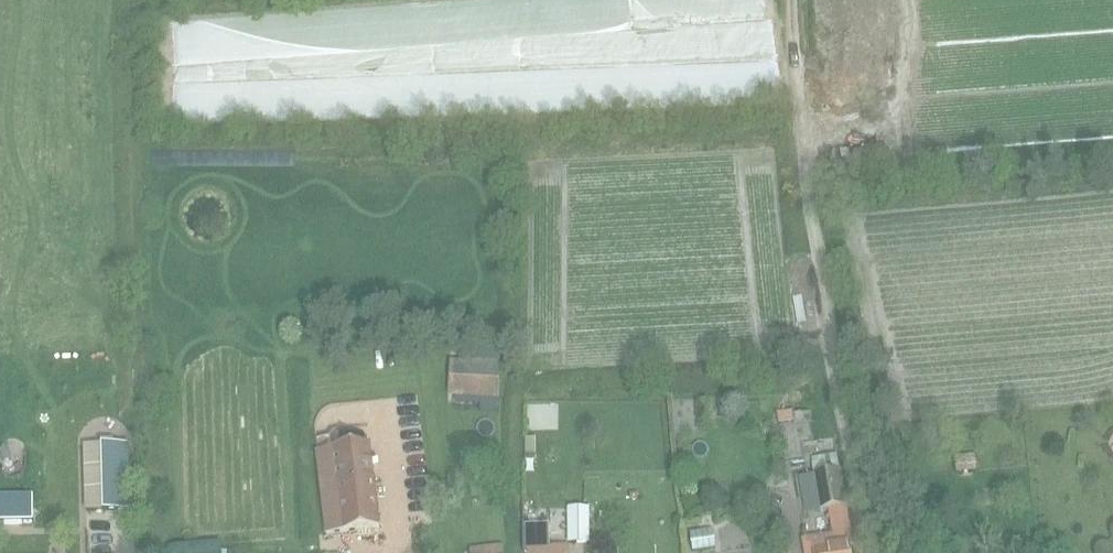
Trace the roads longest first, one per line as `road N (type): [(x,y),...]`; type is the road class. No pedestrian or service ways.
road 1 (track): [(864,552),(802,143),(792,0)]

